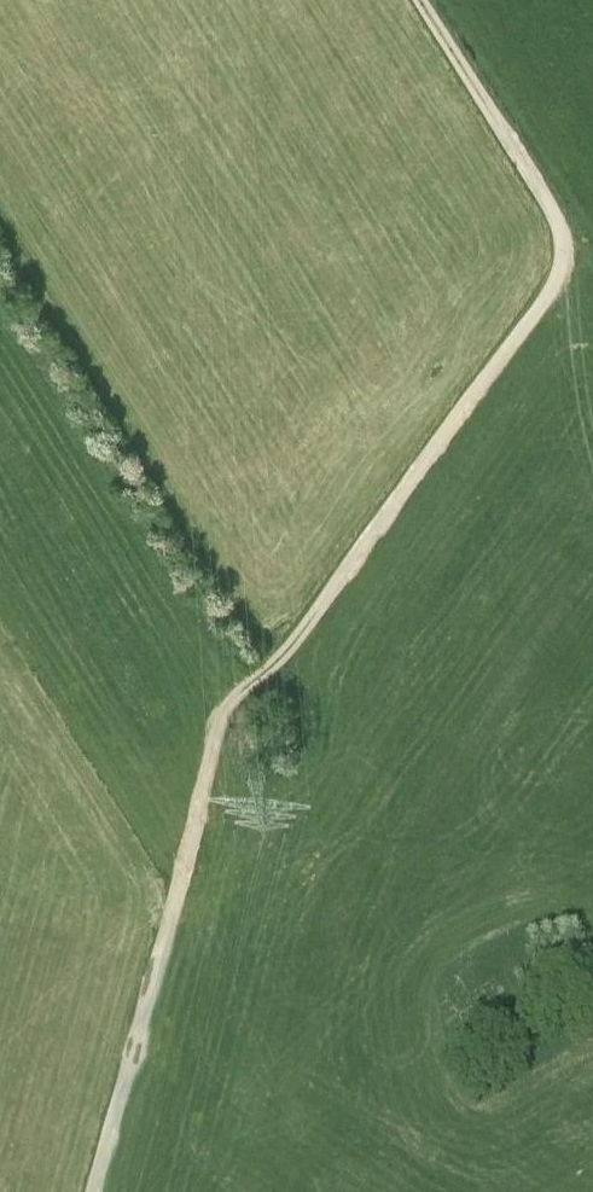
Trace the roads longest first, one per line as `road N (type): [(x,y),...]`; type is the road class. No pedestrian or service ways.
road 1 (track): [(423,0),(546,196),(561,229),(562,262),(545,298),(297,642),(226,710),(92,1191)]

